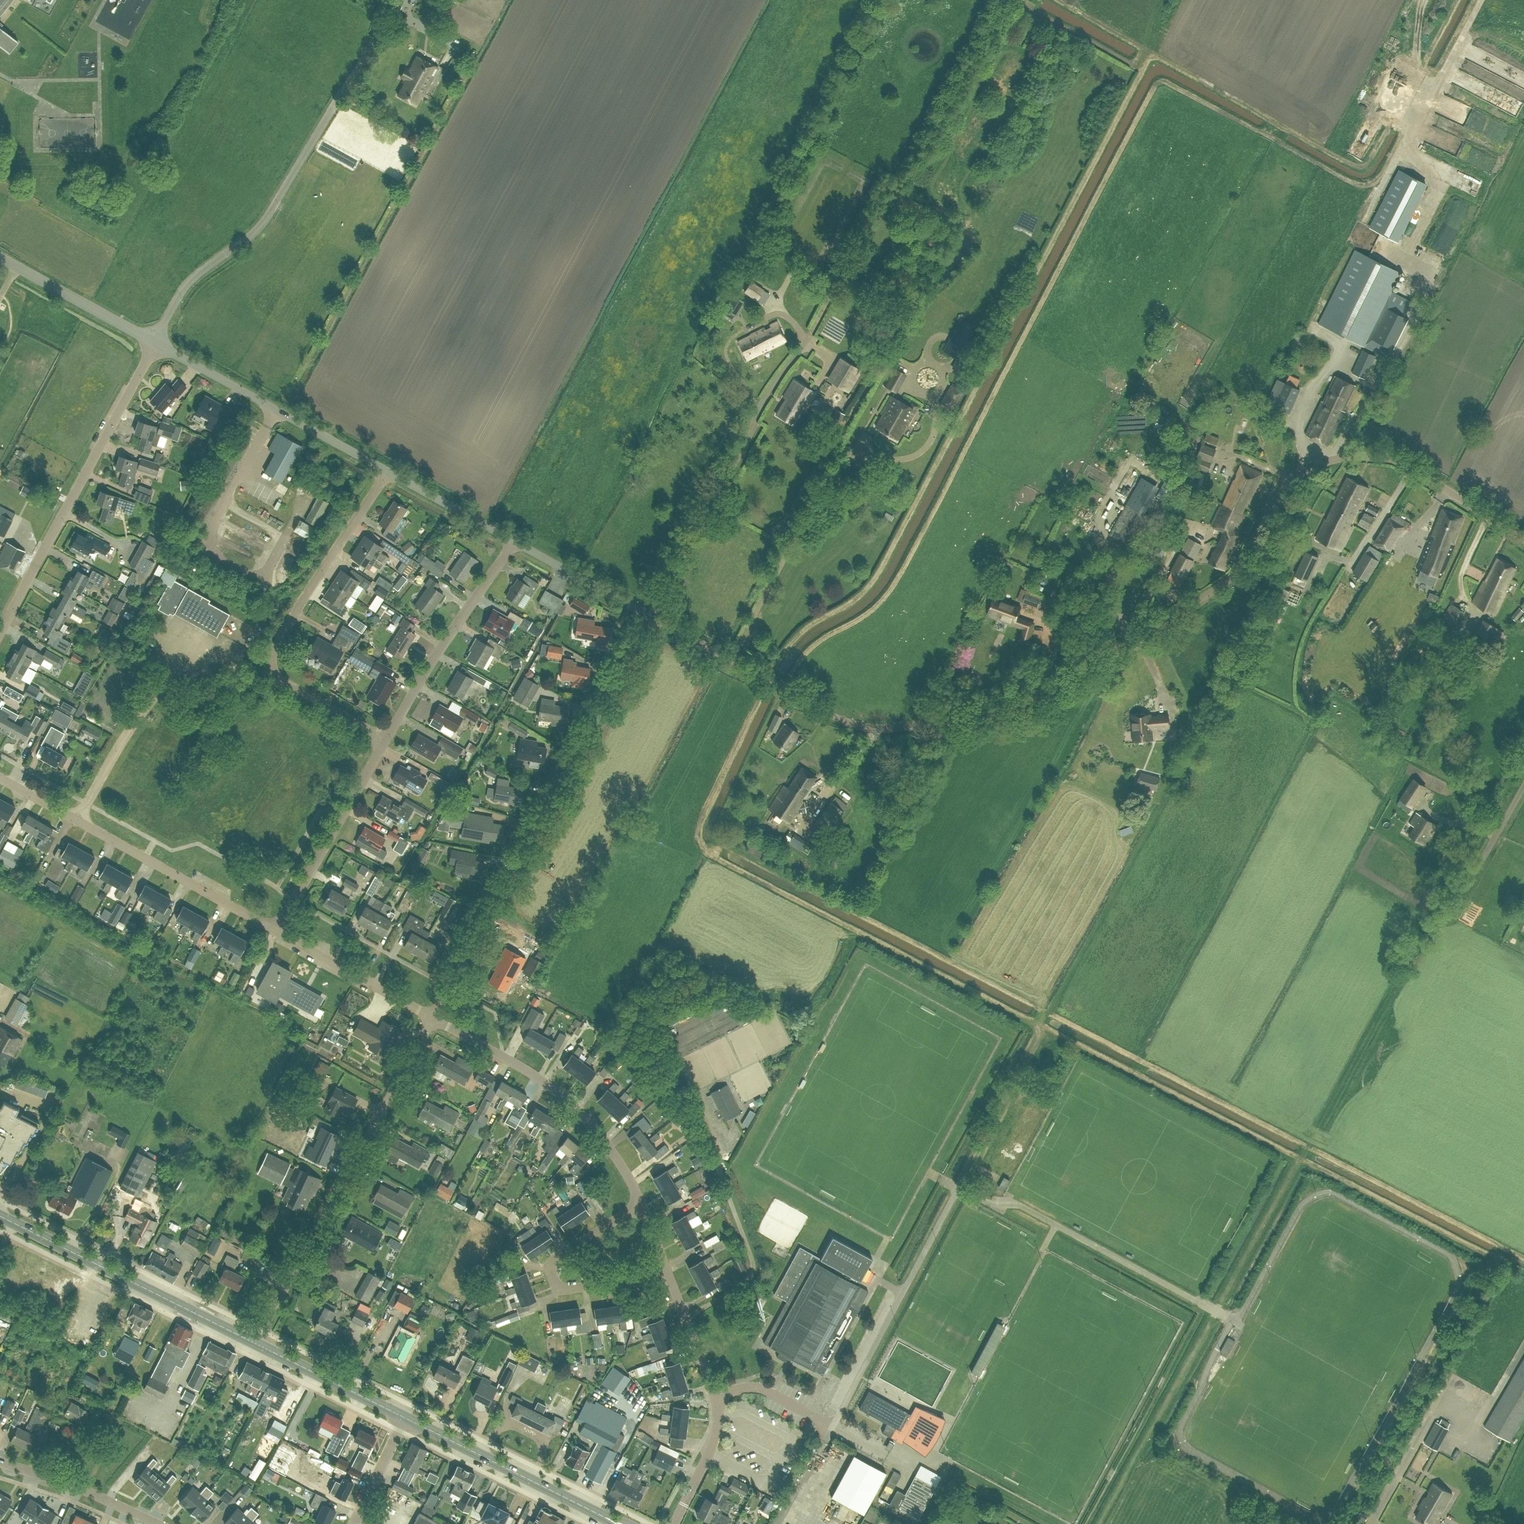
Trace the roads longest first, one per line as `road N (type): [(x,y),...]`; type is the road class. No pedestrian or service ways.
road 1 (unclassified): [(1523,541),(1404,462),(1333,459),(1282,490),(1235,576),(1029,703),(987,716),(880,728),(843,720),(652,616)]
road 2 (track): [(1098,1523),(1473,828)]
road 3 (residential): [(432,1018),(652,616)]
road 4 (residential): [(155,343),(184,285),(266,218),(375,41),(380,0)]
road 5 (residential): [(718,1395),(754,1386),(831,1421),(959,1188)]
road 6 (residential): [(652,616),(833,285)]
road 7 (residential): [(386,740),(279,678),(271,662),(387,470)]
road 8 (residential): [(262,1331),(432,1018)]
road 9 (residential): [(0,632),(155,343)]
road 10 (residential): [(276,930),(0,777)]
road 11 (residential): [(642,1206),(615,1155),(555,1090),(432,1018)]
road 12 (secondary): [(256,1343),(0,1215)]
road 13 (unclassified): [(387,470),(155,343)]
road 14 (residential): [(642,1206),(551,1261),(550,1272),(565,1290),(667,1270)]
road 15 (secondary): [(620,1523),(405,1417)]
road 16 (residential): [(386,740),(514,541)]
road 17 (residential): [(276,930),(386,740)]
road 18 (track): [(959,1188),(1051,1012)]
road 19 (residential): [(432,1018),(276,930)]
road 20 (unclassified): [(155,343),(0,256)]
road 21 (residential): [(160,1523),(0,1461)]
road 22 (secondary): [(405,1417),(256,1343)]
road 23 (unclassified): [(652,616),(514,541)]
road 24 (unclassified): [(514,541),(387,470)]
road 25 (residential): [(674,1523),(712,1449),(718,1395)]
road 26 (residential): [(718,1395),(667,1270)]

